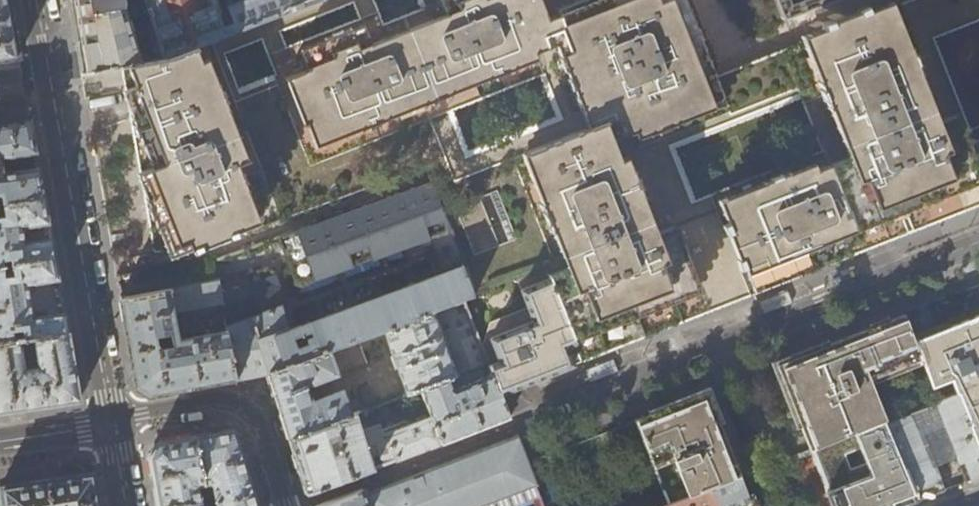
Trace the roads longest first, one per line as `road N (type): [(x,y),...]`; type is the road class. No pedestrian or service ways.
road 1 (residential): [(37,0),(113,424)]
road 2 (residential): [(613,386),(978,242)]
road 3 (residential): [(284,505),(262,427),(235,400),(193,400),(113,424)]

